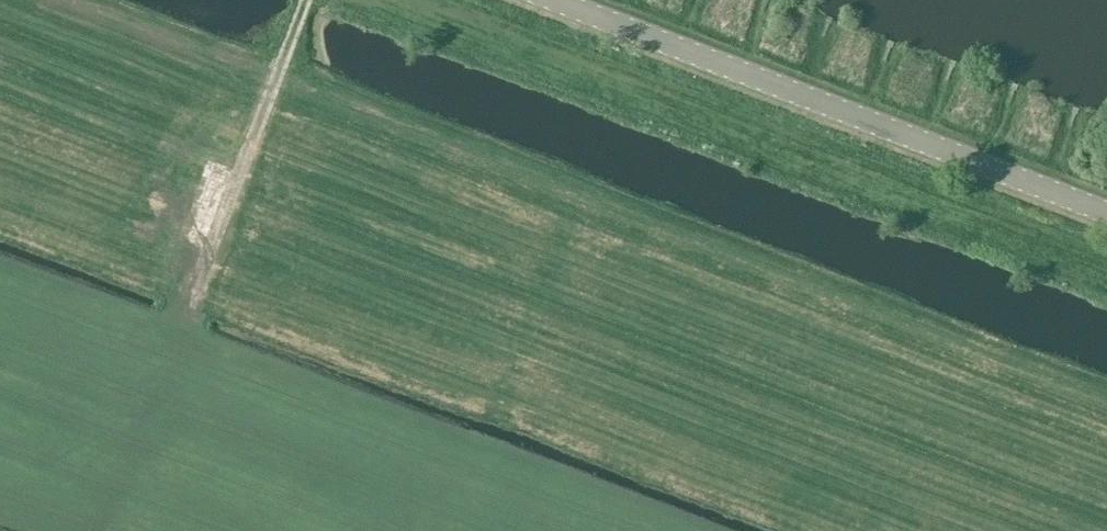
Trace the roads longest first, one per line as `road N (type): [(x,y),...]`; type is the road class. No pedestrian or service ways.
road 1 (tertiary): [(1106,211),(556,0)]

